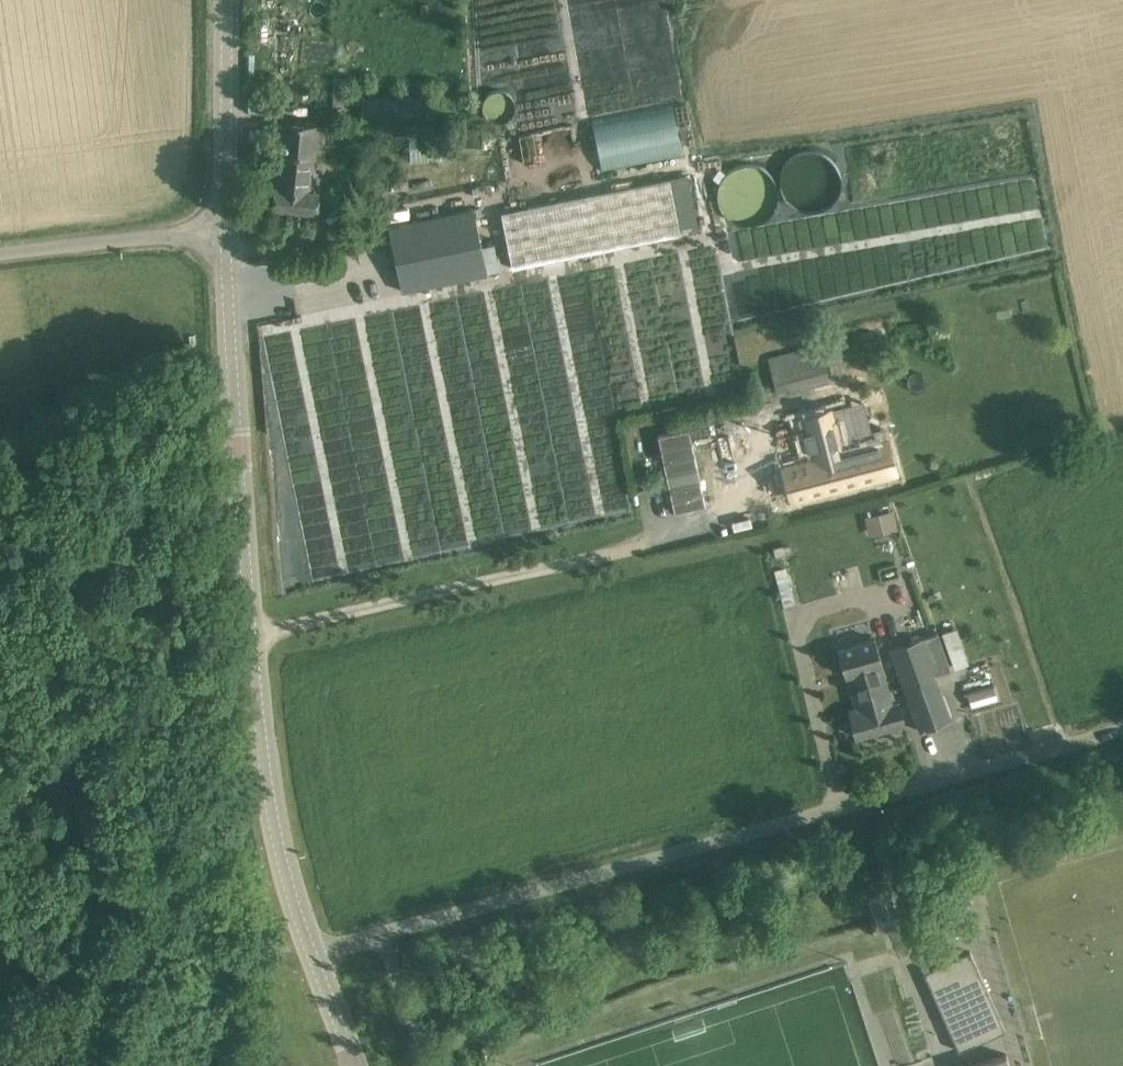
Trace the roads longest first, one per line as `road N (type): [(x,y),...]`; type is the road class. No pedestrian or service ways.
road 1 (unclassified): [(312,956),(1122,731)]
road 2 (tertiary): [(312,956),(256,715),(228,237)]
road 3 (tertiary): [(228,237),(227,0)]
road 4 (track): [(312,956),(269,966),(81,973)]
road 5 (unclassified): [(0,255),(228,237)]

